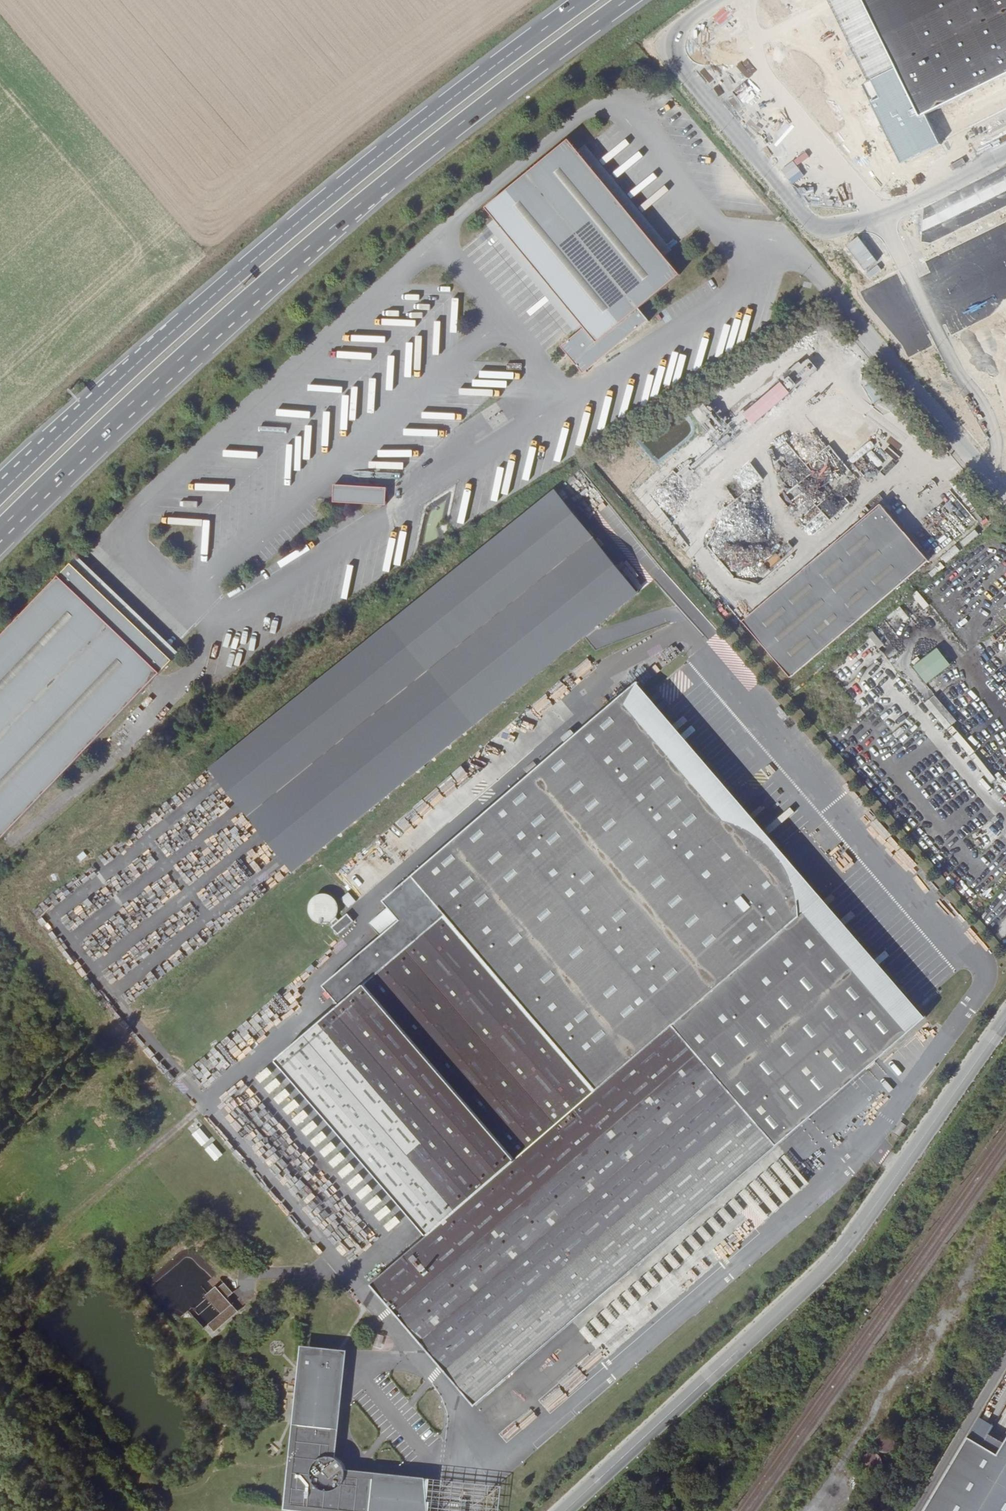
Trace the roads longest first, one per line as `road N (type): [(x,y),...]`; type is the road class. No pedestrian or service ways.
road 1 (trunk): [(0,534),(323,234),(628,0)]
road 2 (trunk): [(584,0),(339,189),(0,492)]
road 3 (unclassified): [(564,1510),(852,1246),(1005,1025)]
road 4 (unclassified): [(1005,494),(837,295)]

